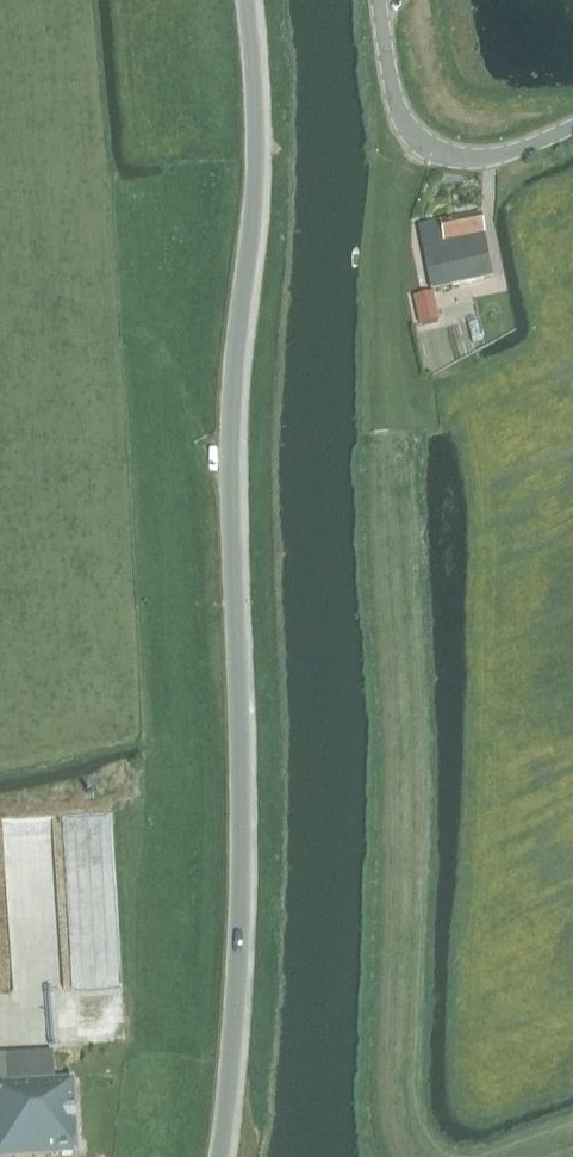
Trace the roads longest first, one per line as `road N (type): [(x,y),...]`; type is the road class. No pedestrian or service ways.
road 1 (unclassified): [(220,1156),(237,1021),(241,874),(231,464),(258,158),(248,0)]
road 2 (unclassified): [(572,130),(496,159),(423,143),(391,88),(379,0)]

